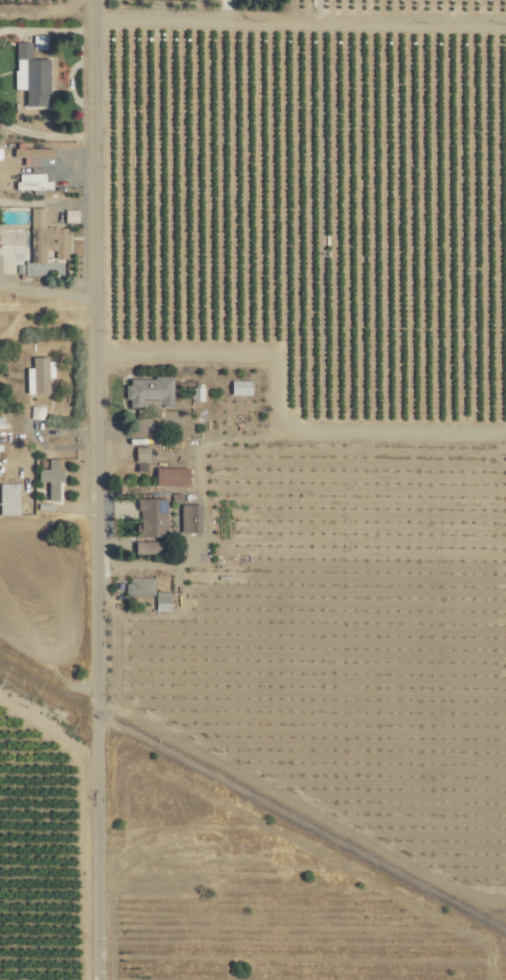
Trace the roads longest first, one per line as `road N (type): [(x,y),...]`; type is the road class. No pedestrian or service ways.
road 1 (residential): [(99,979),(97,0)]
road 2 (track): [(97,15),(505,23)]

